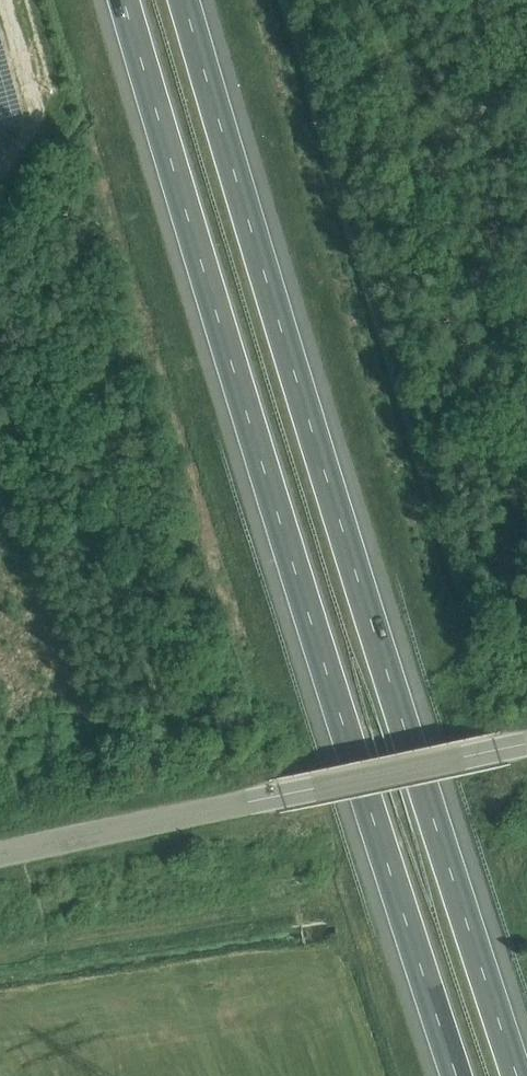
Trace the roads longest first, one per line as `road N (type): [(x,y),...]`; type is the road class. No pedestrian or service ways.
road 1 (motorway): [(522,1075),(185,0)]
road 2 (motorway): [(127,0),(459,1075)]
road 3 (track): [(286,0),(455,561),(479,601),(514,626),(526,622)]
road 4 (unclassified): [(0,855),(526,741)]

